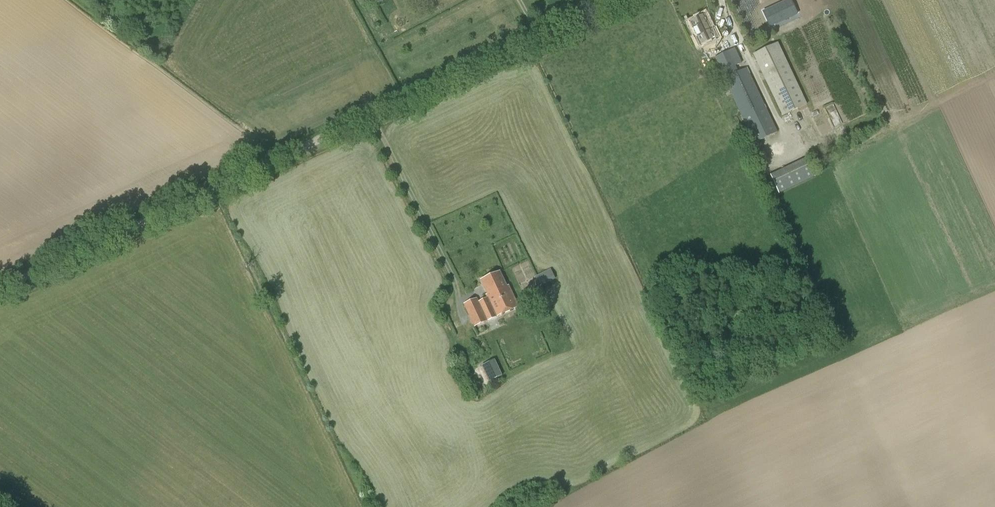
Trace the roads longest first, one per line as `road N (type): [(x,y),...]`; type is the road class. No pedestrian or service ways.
road 1 (unclassified): [(0,289),(626,0)]

